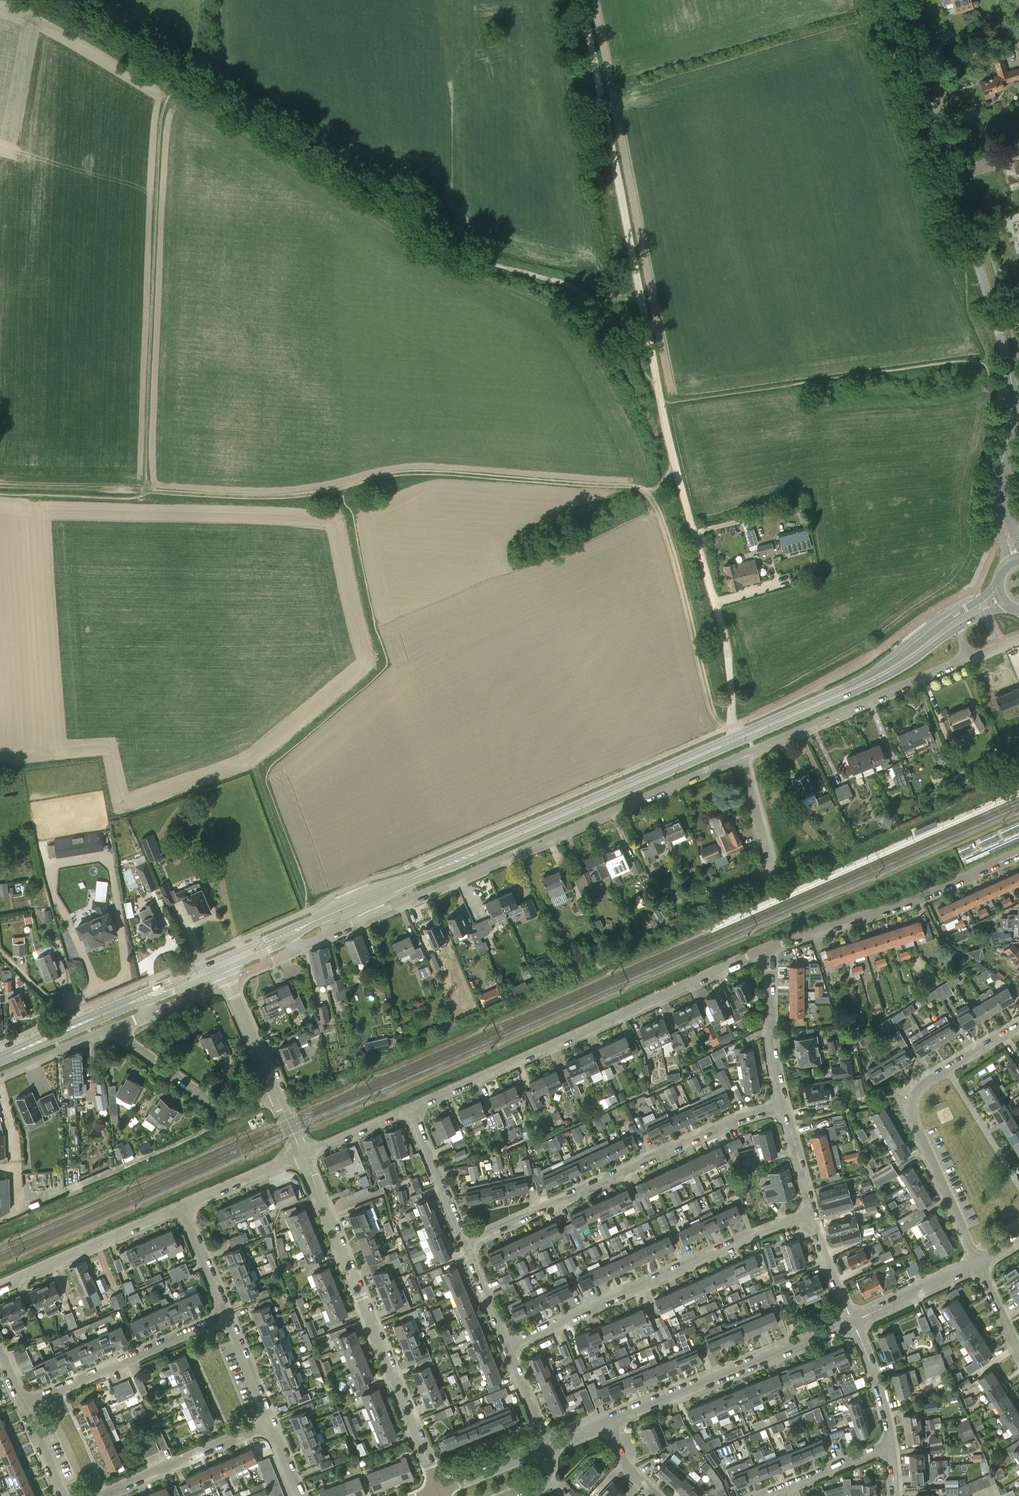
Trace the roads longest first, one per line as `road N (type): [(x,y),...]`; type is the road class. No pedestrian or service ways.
road 1 (track): [(657,386),(614,319),(590,298),(453,244),(371,185),(50,0)]
road 2 (secondary): [(291,932),(832,698)]
road 3 (track): [(733,725),(724,723),(709,697),(677,554),(650,490),(432,471),(333,491)]
road 4 (residential): [(298,948),(740,755)]
road 5 (track): [(661,405),(581,0)]
road 6 (residential): [(408,1106),(768,946)]
road 7 (unclassified): [(1001,467),(1012,418),(1009,372),(926,109)]
road 8 (residential): [(439,1490),(301,1153)]
road 9 (residential): [(462,1243),(736,1119),(782,1108)]
road 10 (residential): [(504,1347),(811,1216)]
road 11 (track): [(333,491),(293,496),(0,484)]
road 12 (residential): [(980,1263),(916,1129),(913,1099),(922,1085),(1018,1027)]
road 13 (residential): [(768,946),(905,902),(1018,853)]
road 14 (residential): [(610,1422),(852,1321)]
road 15 (residential): [(740,755),(964,656)]
road 16 (residential): [(25,1407),(226,1320)]
road 17 (secondary): [(997,587),(832,698)]
road 18 (residential): [(0,1287),(179,1207)]
road 19 (residential): [(276,1094),(223,1110),(111,1028)]
road 20 (residential): [(99,1495),(268,1420)]
road 21 (residential): [(782,1108),(768,946)]
road 22 (secondary): [(0,1059),(142,998)]
road 23 (secondary): [(832,698),(903,666),(960,625)]
road 24 (residential): [(462,1243),(408,1106)]
road 25 (unclassified): [(926,109),(1018,1)]
road 26 (residential): [(276,1094),(219,965)]
road 27 (residential): [(852,1321),(980,1263)]
road 28 (residential): [(179,1207),(301,1153)]
road 29 (residential): [(770,884),(740,755)]
road 30 (residential): [(891,1447),(768,1495)]
road 31 (residential): [(891,1447),(852,1321)]
road 32 (residential): [(226,1320),(179,1207)]
road 33 (residential): [(0,1074),(111,1028)]

